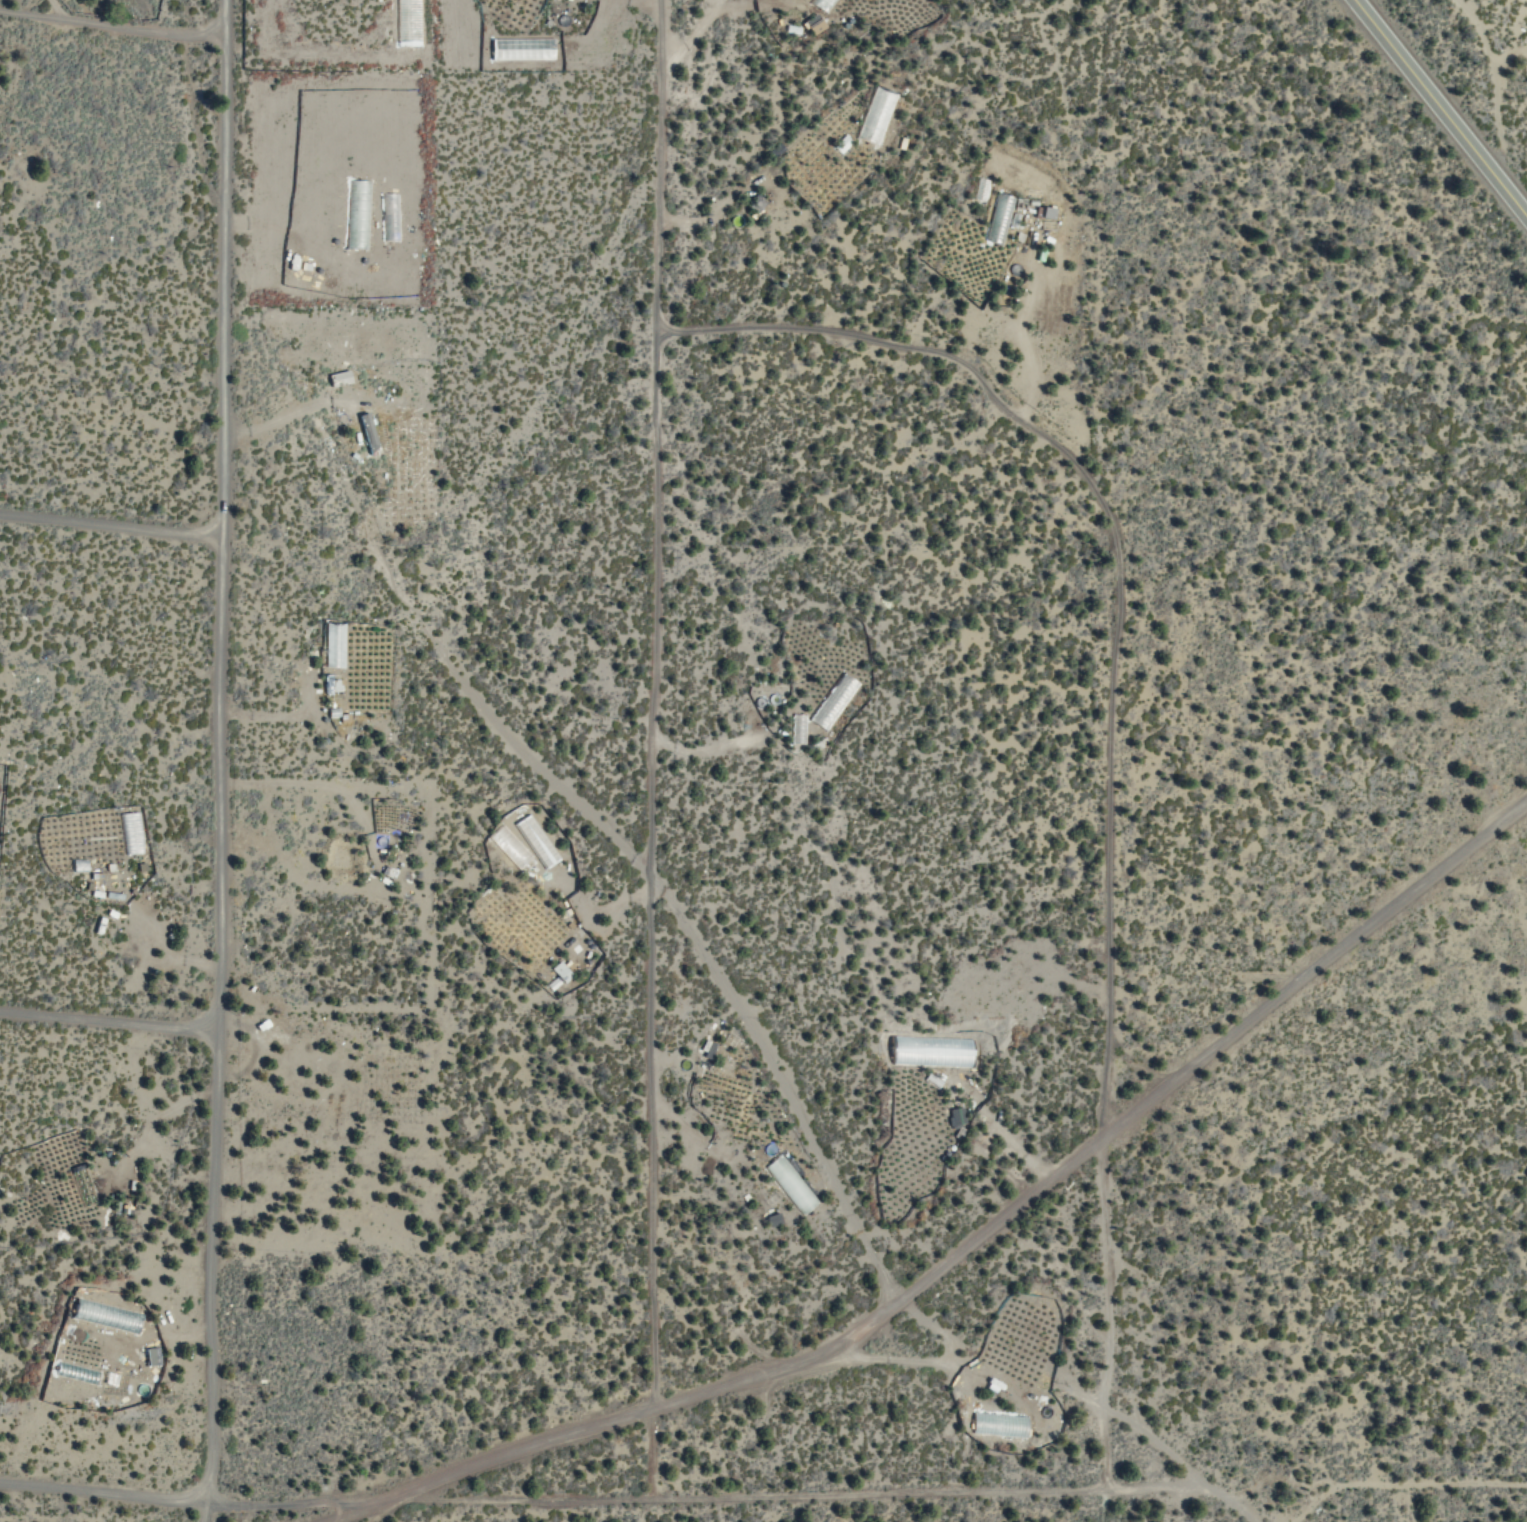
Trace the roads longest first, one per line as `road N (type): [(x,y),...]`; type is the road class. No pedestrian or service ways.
road 1 (residential): [(1198,1475),(1097,1394),(980,1360),(896,1293),(755,1031),(678,911),(615,835),(468,692),(384,560),(218,211),(181,0)]
road 2 (residential): [(205,1521),(217,899),(219,0)]
road 3 (residential): [(653,303),(954,357),(999,405),(1051,438),(1102,508),(1114,570),(1098,1133),(1106,1345),(1097,1394),(1098,1486)]
road 4 (residential): [(658,0),(654,671),(644,752),(652,1499)]
road 5 (track): [(1198,1475),(1120,1486),(374,1501),(209,1499),(0,1480)]
road 6 (residential): [(980,1360),(838,1343),(475,1462),(322,1521)]
road 7 (residential): [(1098,1133),(1526,793)]
road 8 (residential): [(838,1343),(1098,1133)]
road 9 (secondary): [(1355,0),(1526,216)]
road 10 (track): [(0,10),(219,36)]
road 11 (track): [(0,515),(219,534)]
road 12 (track): [(213,1026),(0,1009)]
road 13 (residential): [(1499,180),(1491,66),(1458,0)]
road 14 (residential): [(561,1496),(508,1513),(410,1521)]

